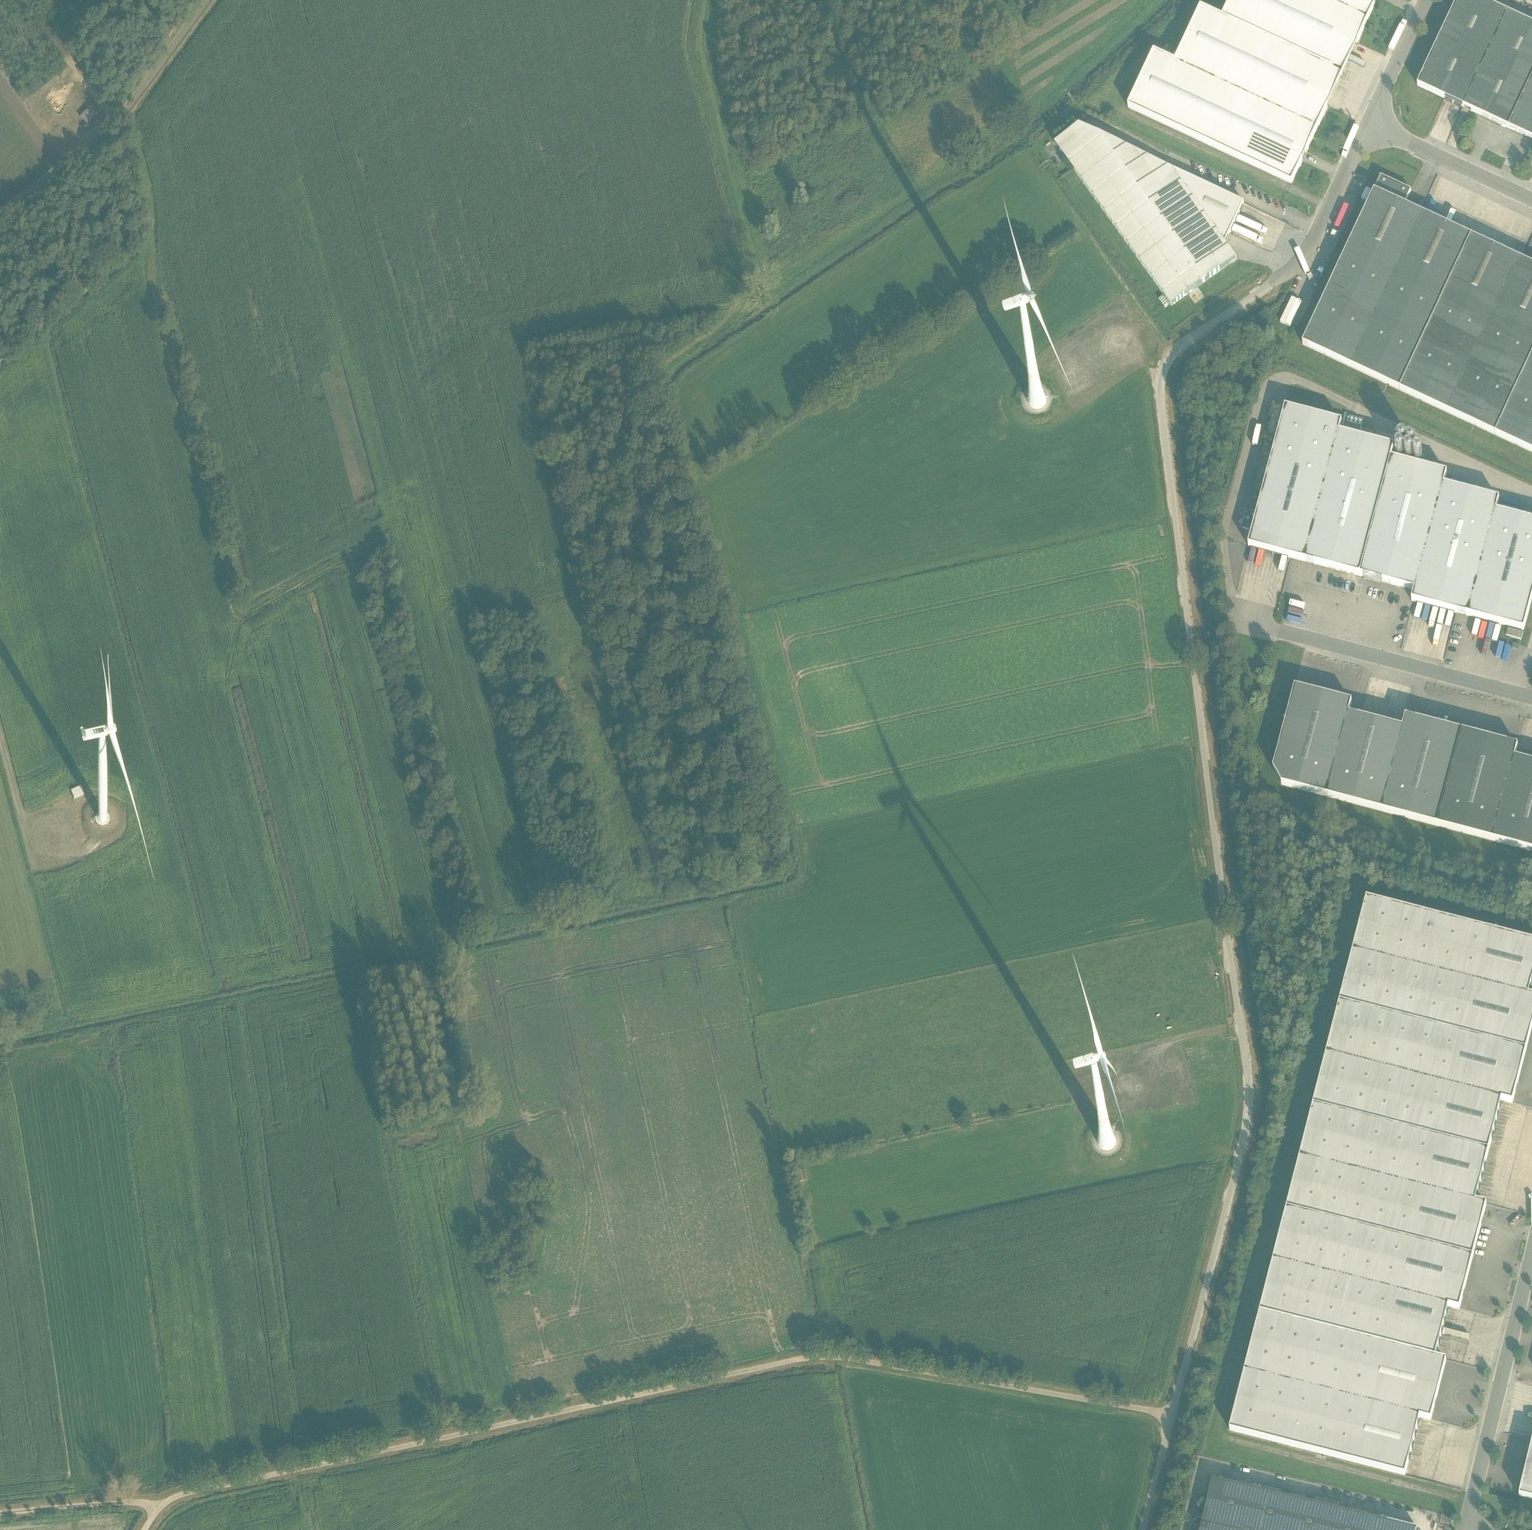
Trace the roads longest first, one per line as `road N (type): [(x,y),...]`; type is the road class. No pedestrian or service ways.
road 1 (unclassified): [(1368,123),(1295,267),(1176,350),(1161,372),(1250,1125),(1172,1417)]
road 2 (unclassified): [(144,1529),(156,1509),(183,1497),(824,1354),(1172,1417)]
road 3 (unclassified): [(0,223),(59,190),(109,139),(218,0)]
road 4 (unclassified): [(1531,1258),(1465,1529)]
road 5 (unclassified): [(1531,698),(1282,634)]
road 6 (unclassified): [(1531,199),(1368,123)]
road 7 (track): [(0,1513),(134,1504),(156,1509)]
road 8 (unclassified): [(1425,0),(1368,123)]

